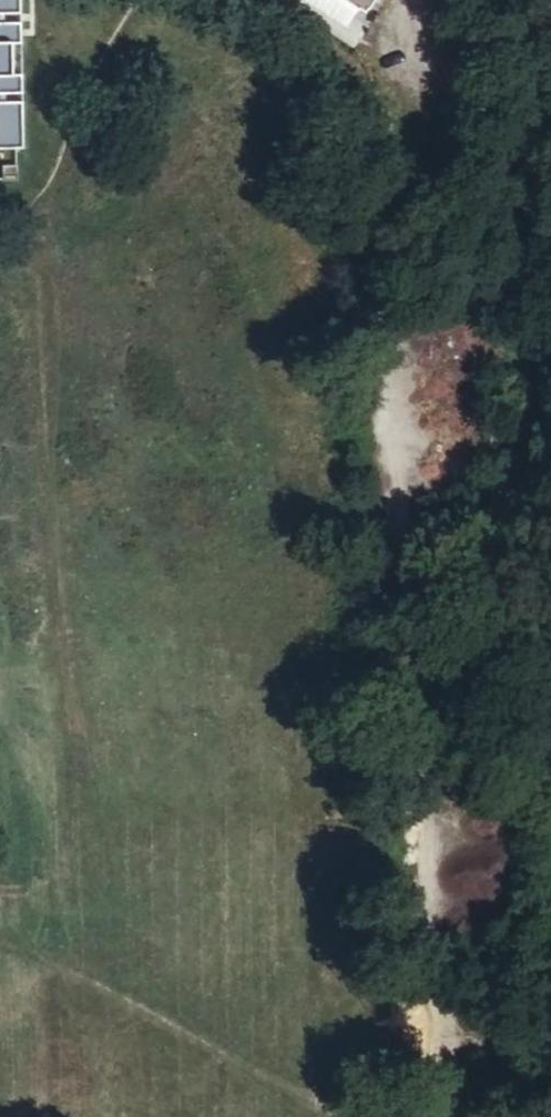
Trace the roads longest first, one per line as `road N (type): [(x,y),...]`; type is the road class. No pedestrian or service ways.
road 1 (track): [(422,572),(382,370),(369,115),(333,57),(251,0)]
road 2 (track): [(550,389),(500,514),(422,572),(417,839)]
road 3 (track): [(417,839),(523,1007),(550,1086)]
road 4 (track): [(451,1116),(417,839)]

